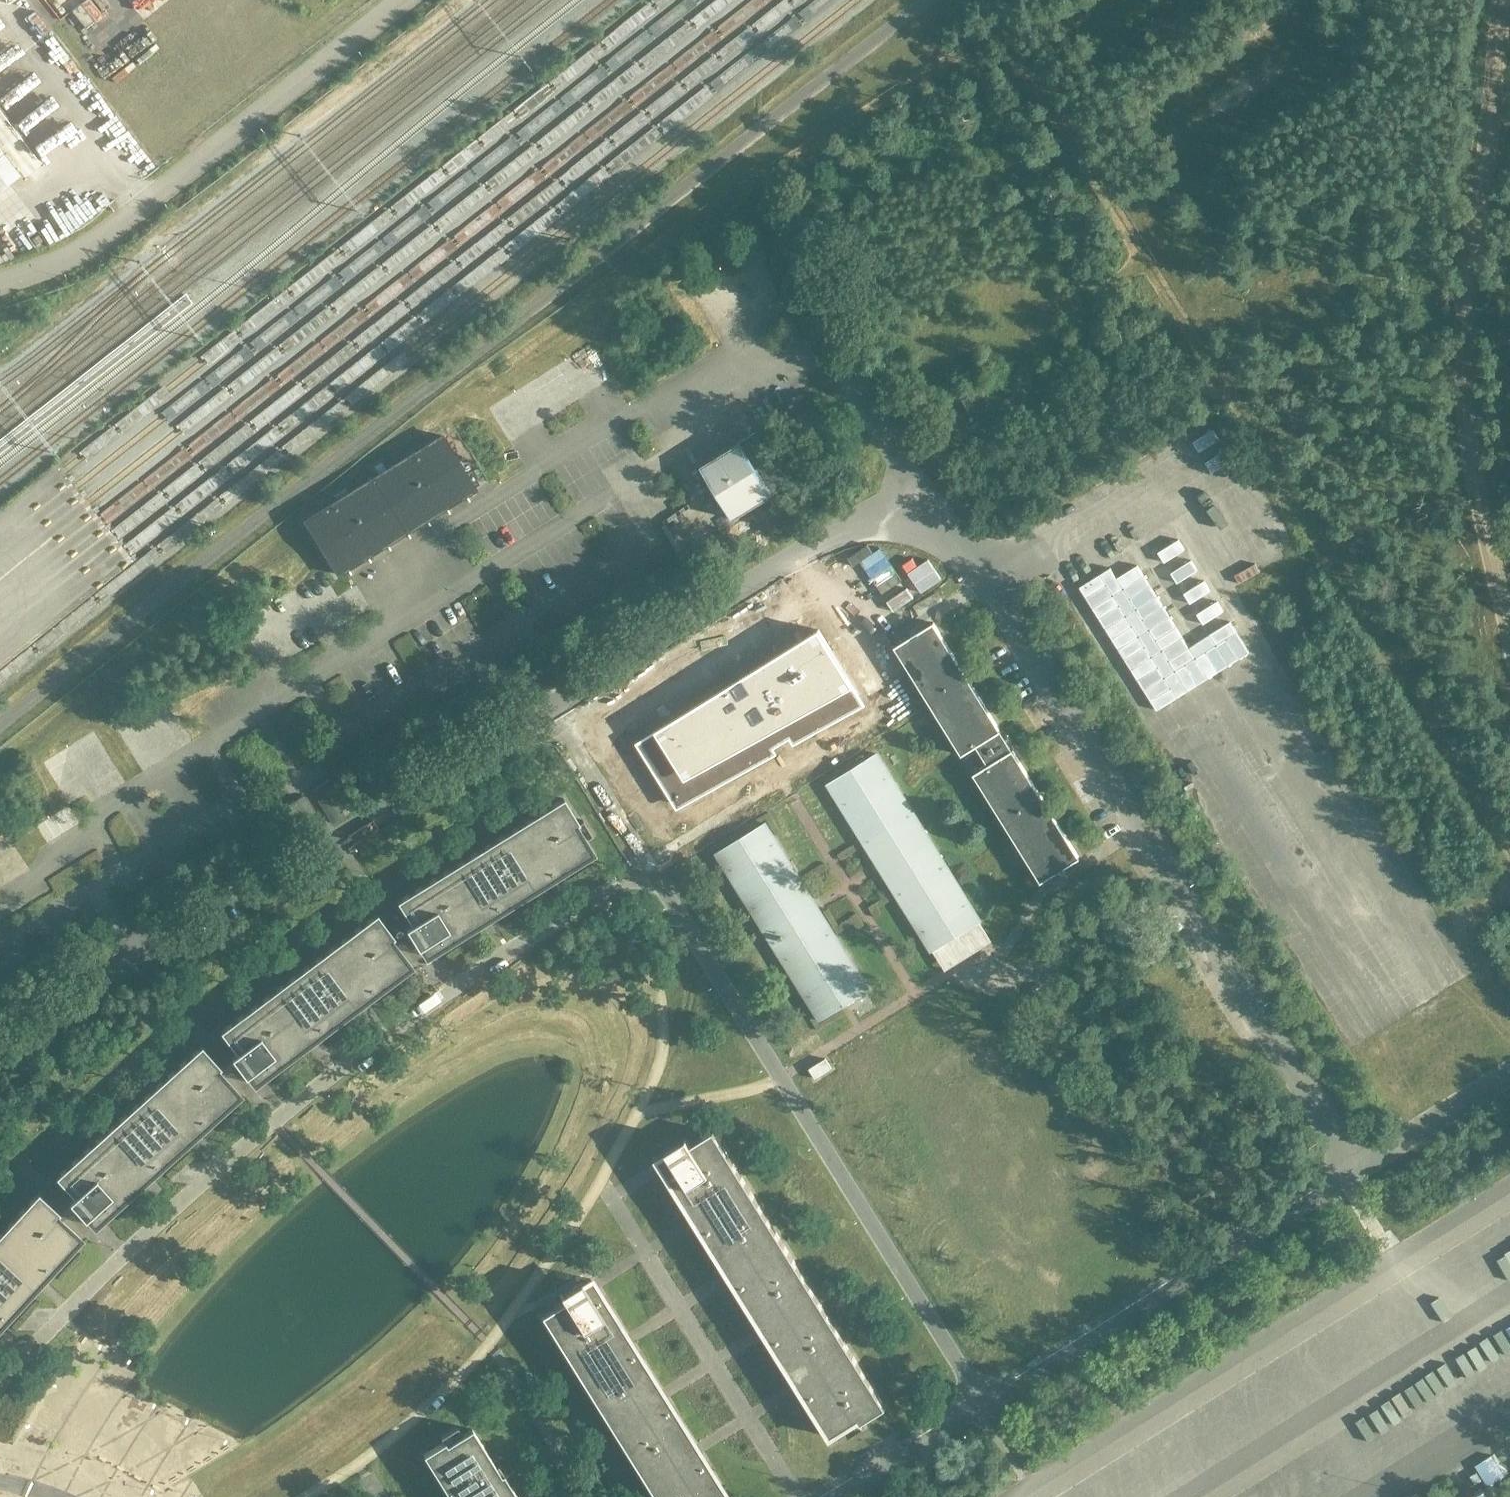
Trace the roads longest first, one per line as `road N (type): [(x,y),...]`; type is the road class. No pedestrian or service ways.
road 1 (unclassified): [(1509,629),(1466,386),(1466,309),(1502,0)]
road 2 (unclassified): [(0,284),(105,237),(405,0)]

